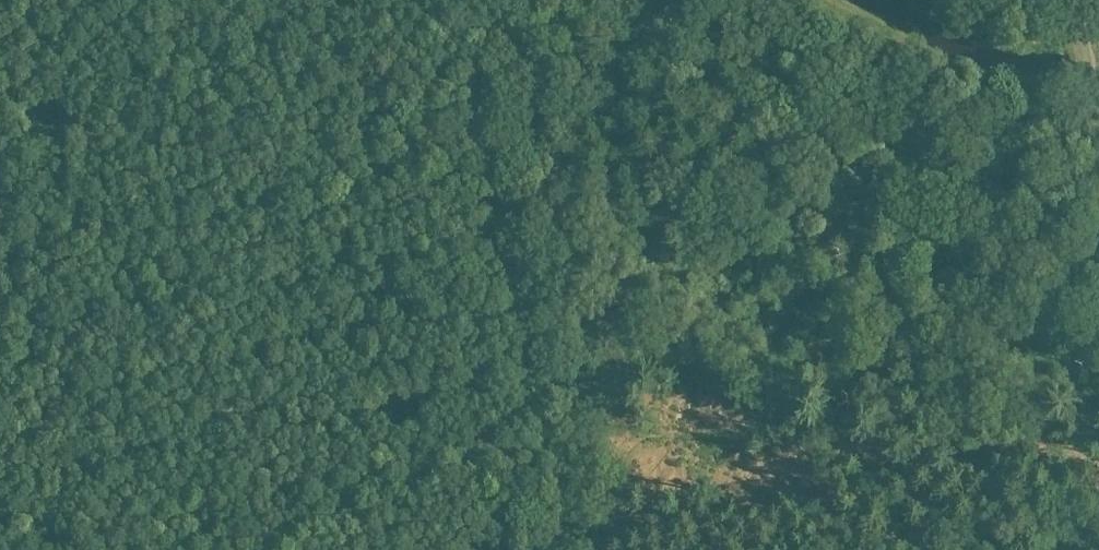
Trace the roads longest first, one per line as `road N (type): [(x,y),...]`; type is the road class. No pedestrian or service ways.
road 1 (track): [(1084,79),(1021,89),(977,83),(822,0)]
road 2 (unclassified): [(1098,146),(1067,0)]

